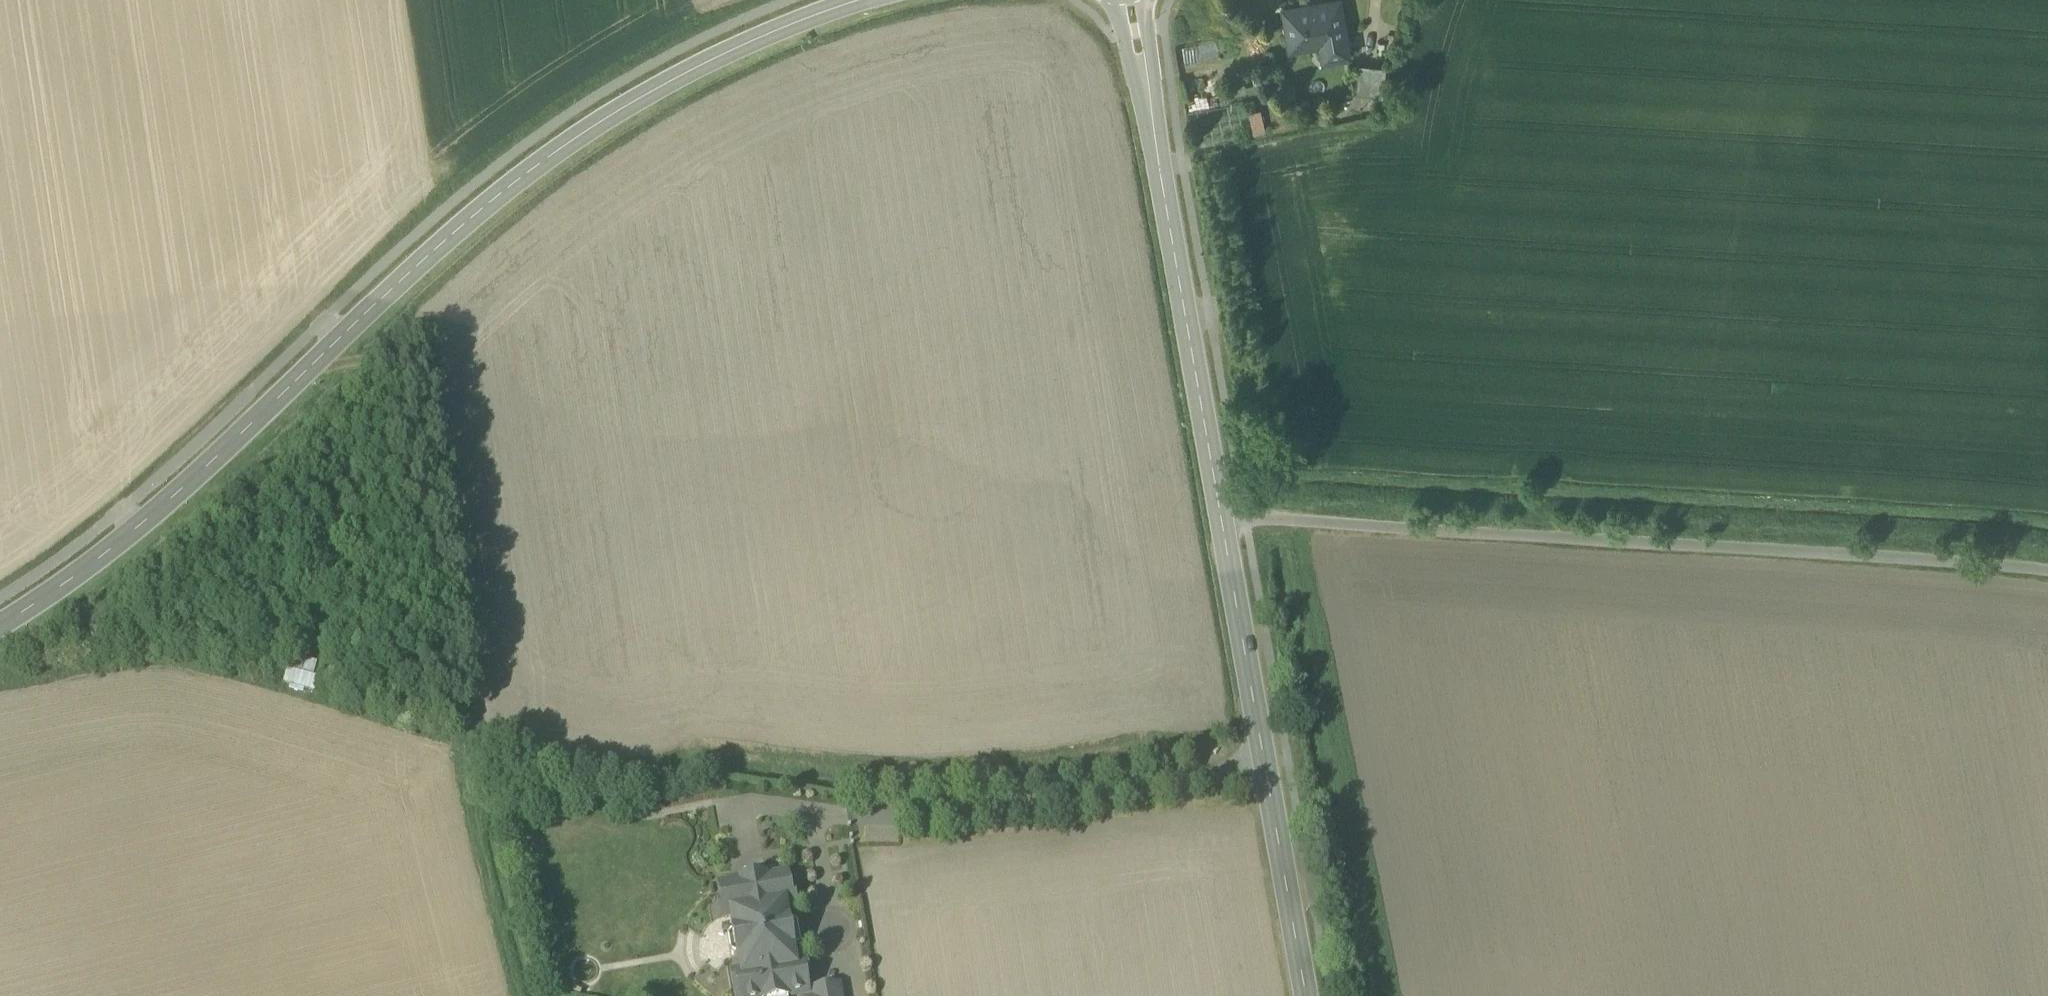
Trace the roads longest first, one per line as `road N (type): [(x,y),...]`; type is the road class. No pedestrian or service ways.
road 1 (tertiary): [(0,626),(162,509),(480,213),(571,143),(746,44),(857,0)]
road 2 (secondary): [(1130,0),(1305,995)]

